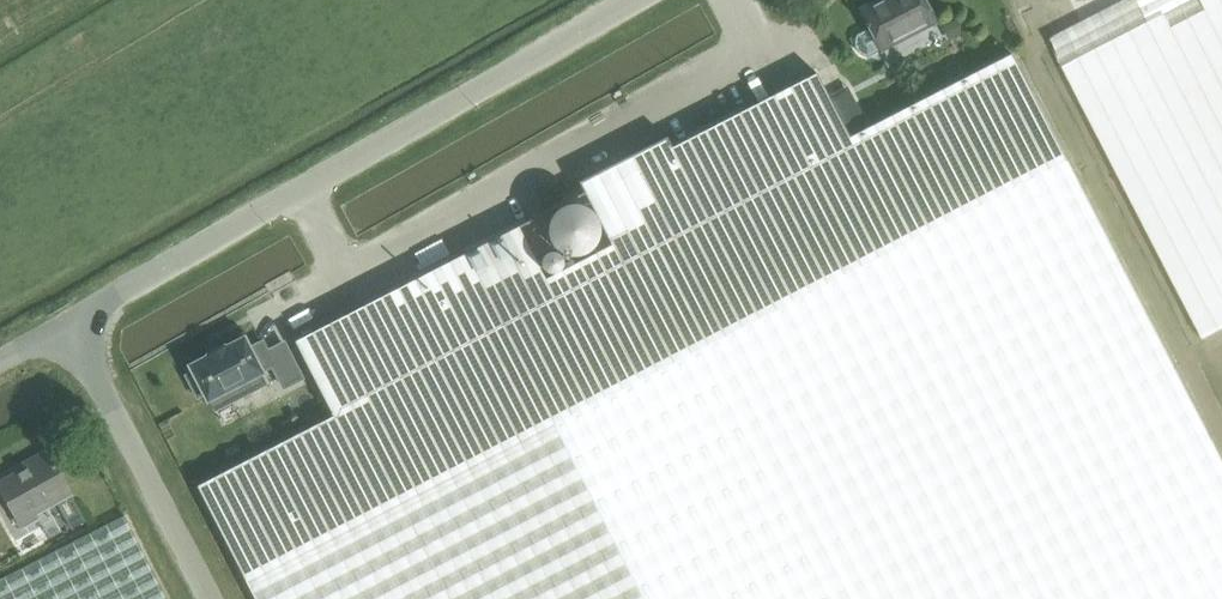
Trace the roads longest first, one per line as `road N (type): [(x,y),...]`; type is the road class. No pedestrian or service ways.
road 1 (unclassified): [(344,269),(761,51)]
road 2 (unclassified): [(303,189),(636,0)]
road 3 (unclassified): [(209,598),(67,322)]
road 4 (unclassified): [(67,322),(303,189)]

